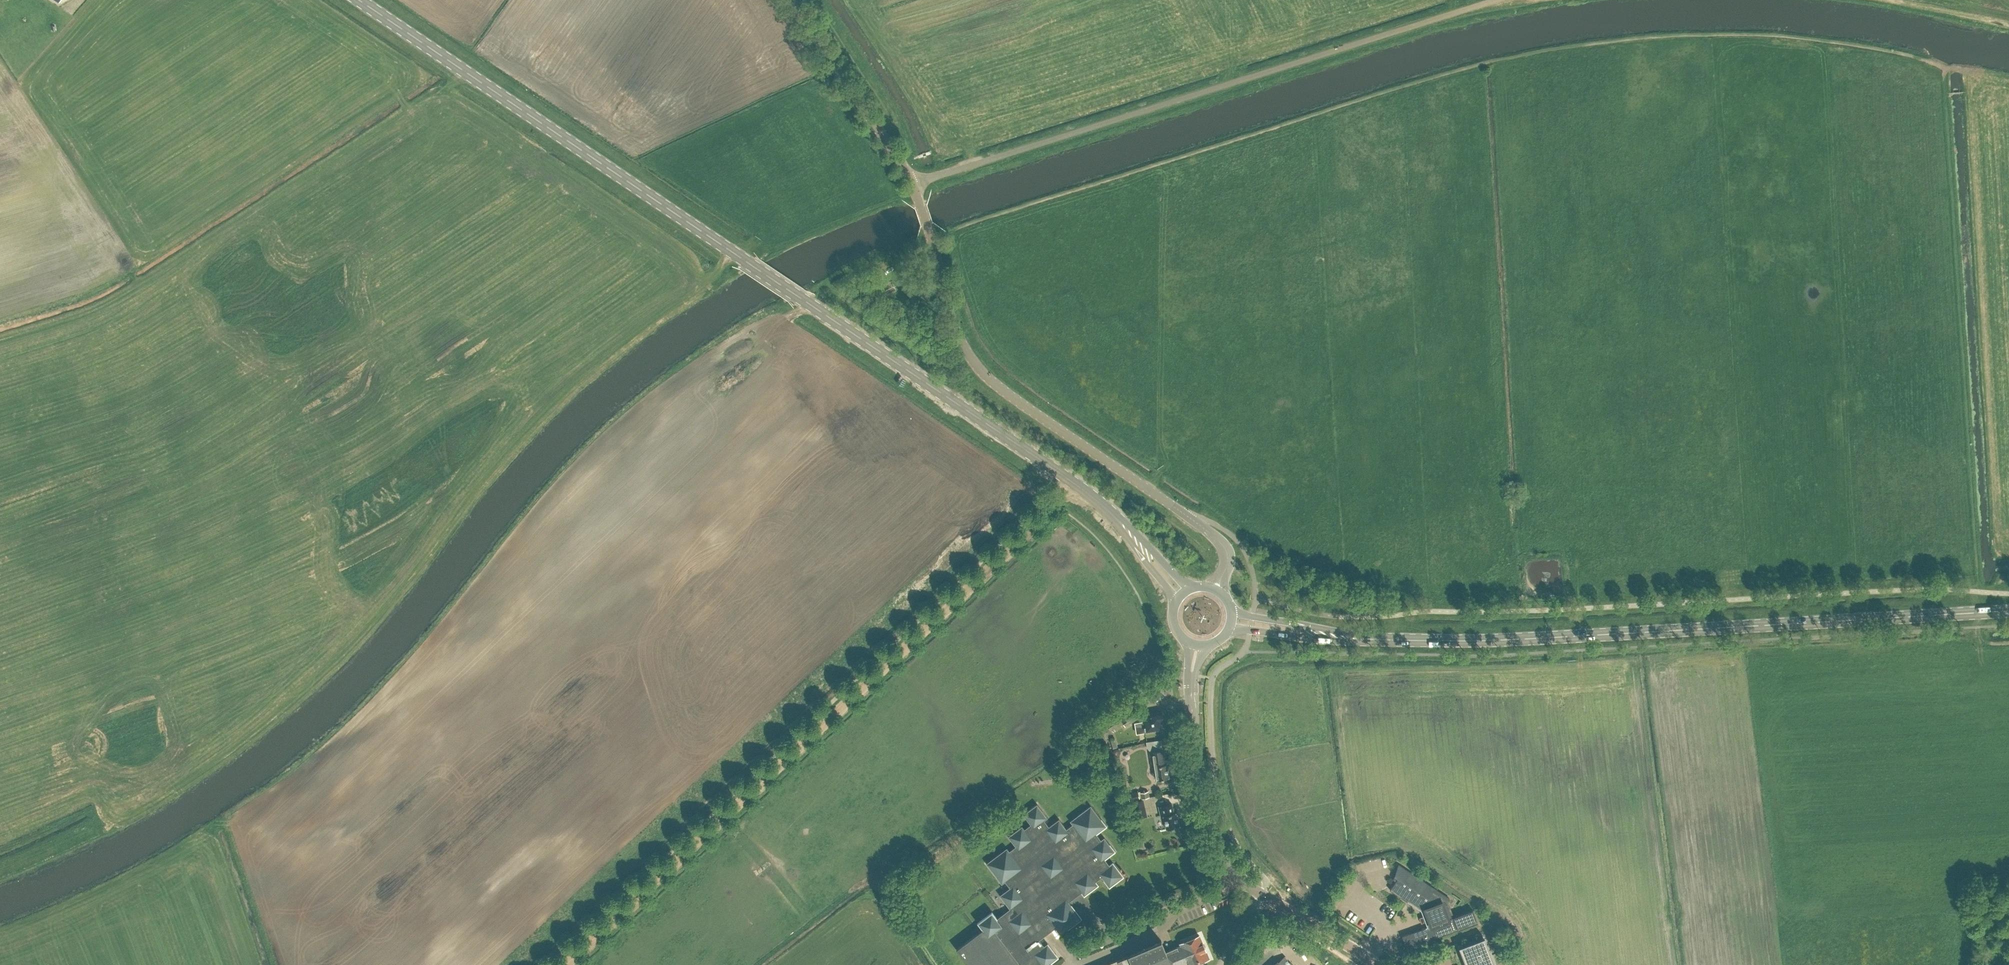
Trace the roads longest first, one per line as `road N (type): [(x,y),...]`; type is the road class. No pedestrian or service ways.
road 1 (primary): [(1117,519),(359,0)]
road 2 (track): [(1072,481),(1042,518),(563,964)]
road 3 (primary): [(2008,610),(1529,638),(1362,639)]
road 4 (unclassified): [(912,184),(1494,0)]
road 5 (tertiary): [(1222,574),(1227,552),(1216,538),(977,366),(953,321),(912,184)]
road 6 (tertiary): [(912,184),(794,0)]
road 7 (tertiary): [(1242,879),(1221,852),(1205,806),(1191,675)]
road 8 (residential): [(1073,949),(1242,879)]
road 9 (primary): [(1226,632),(1362,639)]
road 10 (primary): [(1362,639),(1231,609)]
road 11 (tertiary): [(1374,964),(1260,894)]

